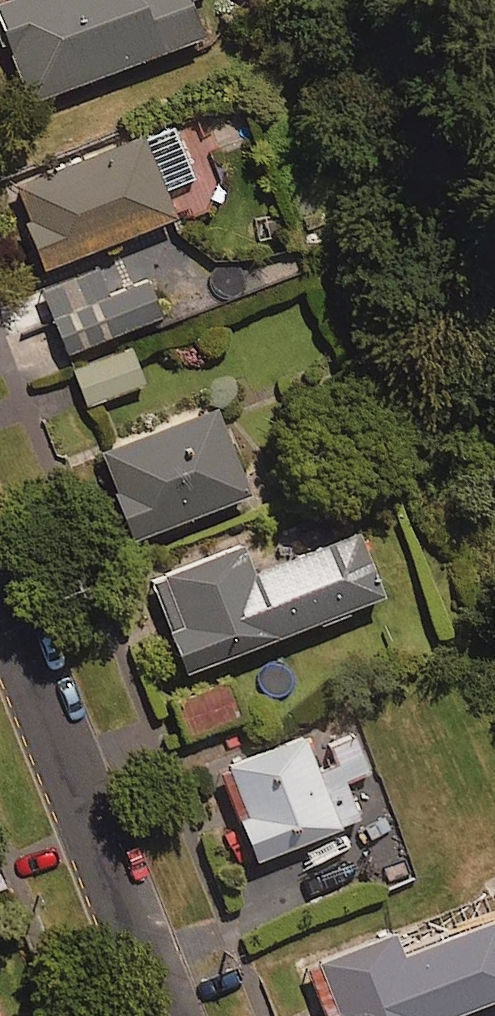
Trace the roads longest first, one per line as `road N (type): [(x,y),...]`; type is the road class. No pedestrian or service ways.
road 1 (residential): [(161,1015),(0,587)]

